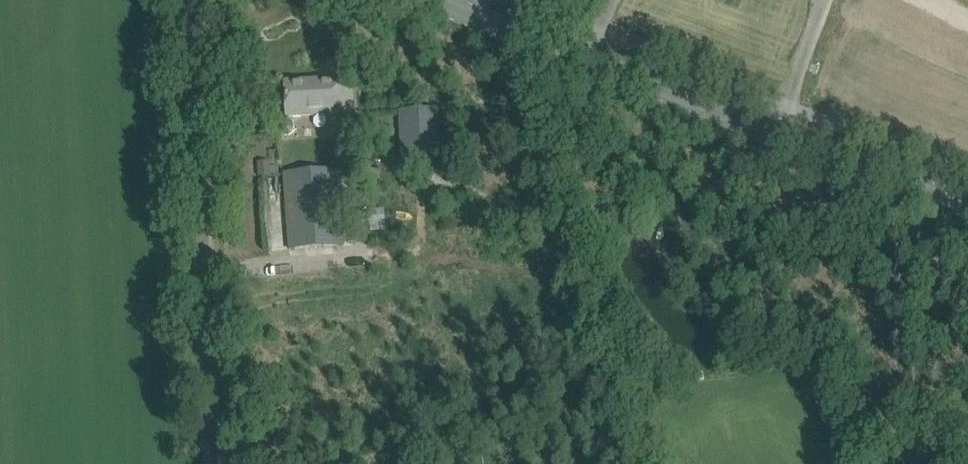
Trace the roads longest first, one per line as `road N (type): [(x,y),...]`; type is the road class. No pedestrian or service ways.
road 1 (tertiary): [(967,204),(443,0)]
road 2 (track): [(660,463),(490,18)]
road 3 (unclassified): [(205,463),(180,0)]

